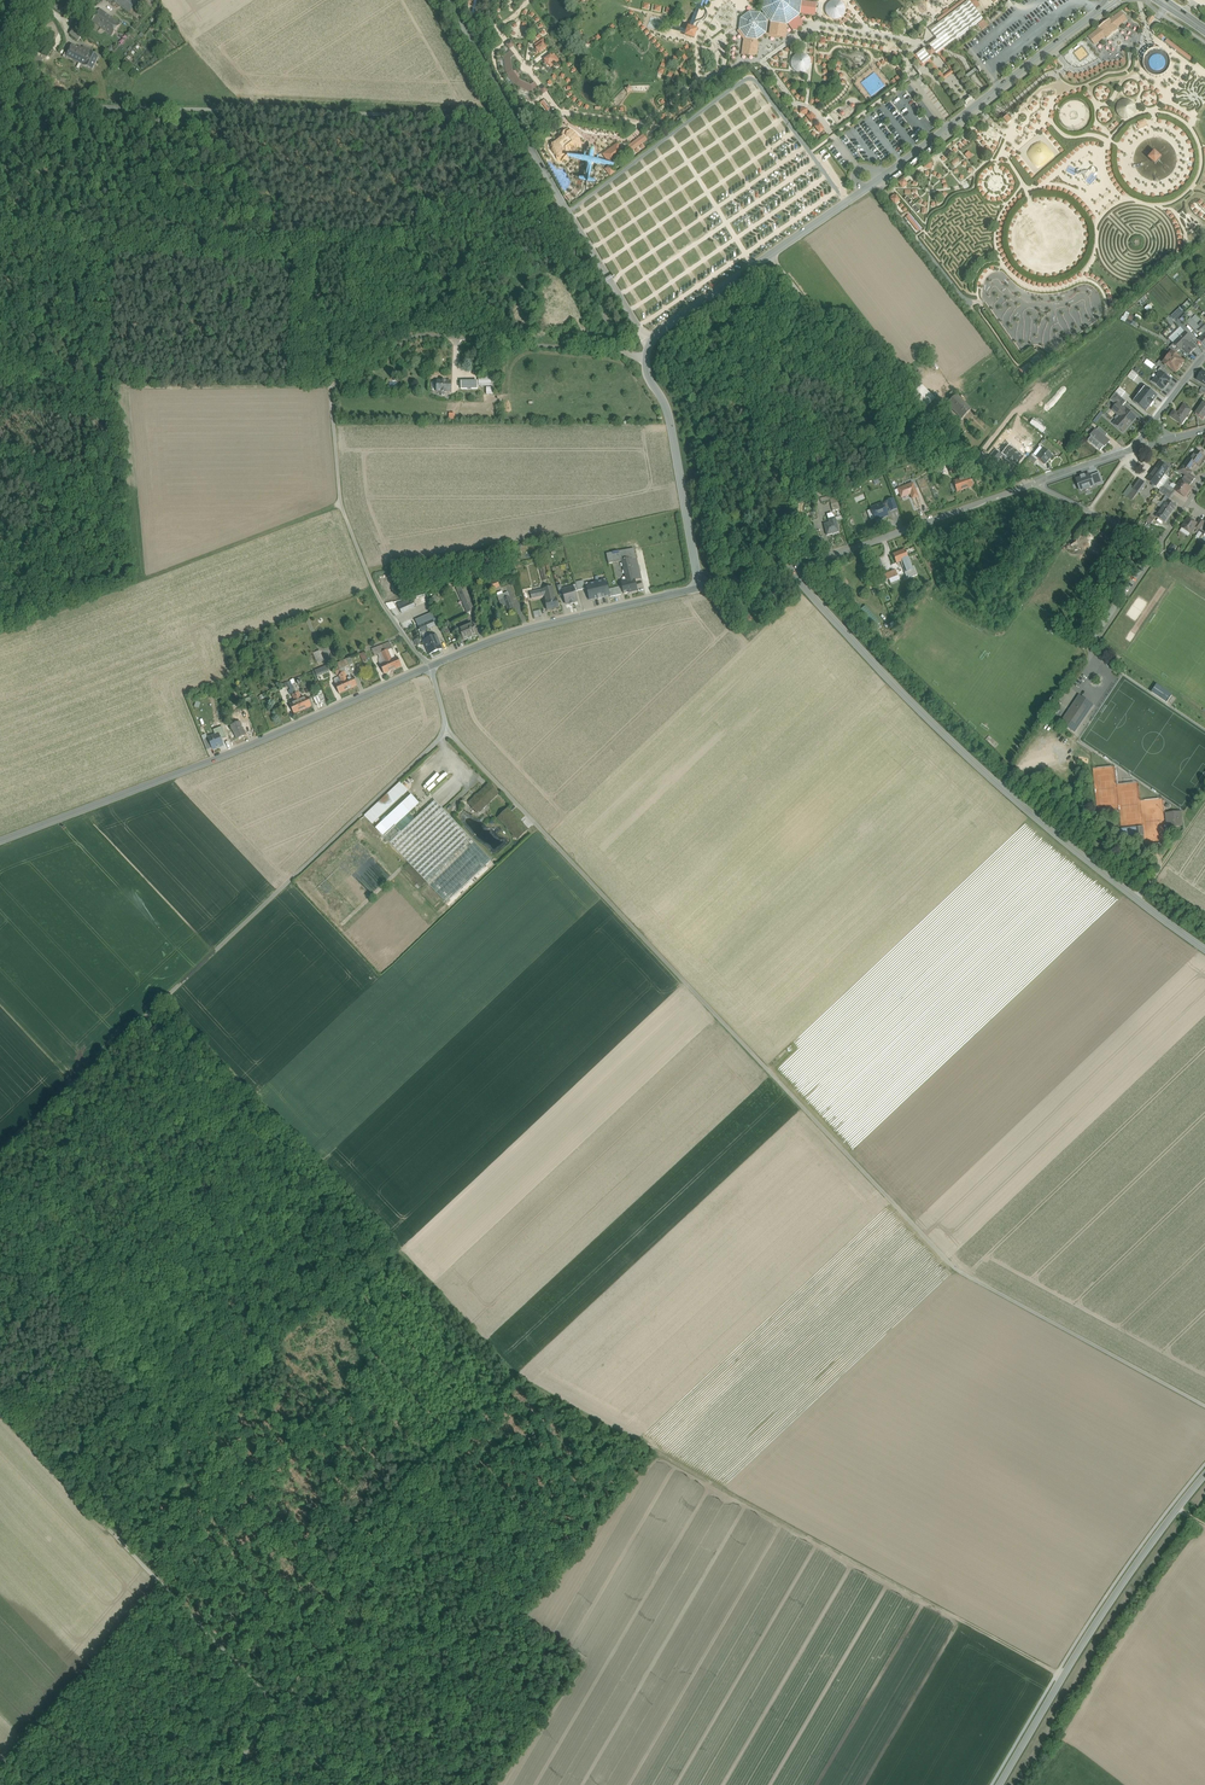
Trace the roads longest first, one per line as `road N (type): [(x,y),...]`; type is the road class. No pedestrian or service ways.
road 1 (track): [(163,1003),(242,1073),(447,1323),(1063,1677)]
road 2 (unclassified): [(447,731),(962,1273),(1204,1406)]
road 3 (unclassified): [(629,354),(414,335),(333,387),(341,504),(372,585),(431,667)]
road 4 (unclassified): [(447,731),(0,1155)]
road 5 (unclassified): [(547,219),(490,118),(0,100)]
road 6 (tertiary): [(791,569),(899,691),(1002,787),(1204,948)]
road 7 (unclassified): [(237,1784),(284,1706),(0,1422)]
road 8 (unclassified): [(0,841),(431,667)]
road 9 (tertiary): [(1111,0),(900,166),(770,255)]
road 10 (tertiary): [(1204,1476),(1118,1591),(1000,1784)]
road 11 (unclassified): [(1036,483),(899,427),(770,255)]
road 12 (track): [(0,387),(333,387)]
road 13 (track): [(107,386),(122,254),(137,239),(250,257),(277,256),(303,244)]
road 14 (unclassified): [(431,667),(499,639),(703,583)]
road 15 (tertiary): [(647,355),(671,416),(703,583)]
road 16 (unclassified): [(791,569),(988,500)]
road 17 (tertiary): [(770,255),(659,334),(647,355)]
road 18 (unclassified): [(629,354),(547,219)]
road 19 (unclassified): [(1036,483),(1159,546)]
road 20 (residential): [(1159,546),(1098,651)]

